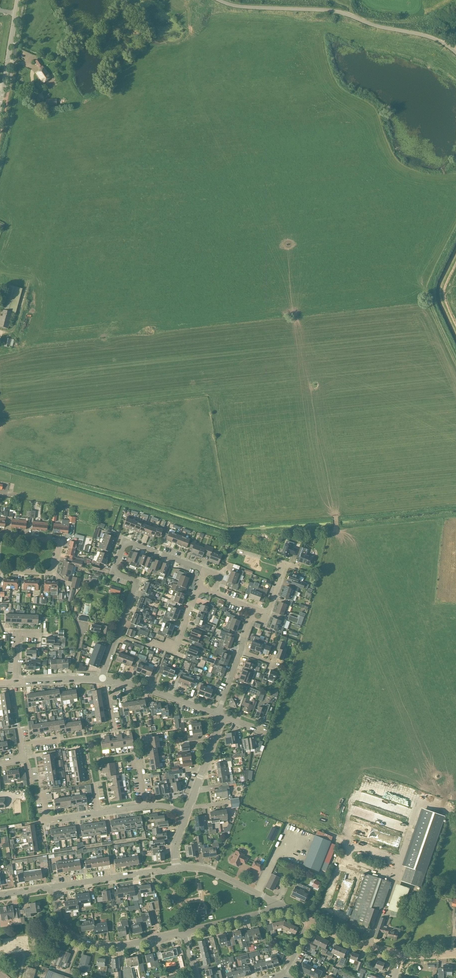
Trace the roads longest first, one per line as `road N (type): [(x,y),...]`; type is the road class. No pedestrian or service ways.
road 1 (unclassified): [(455,53),(428,35),(344,13),(218,0)]
road 2 (residential): [(103,678),(136,581),(114,573),(125,541),(205,570)]
road 3 (track): [(296,318),(336,529)]
road 4 (residential): [(186,932),(121,946),(85,943),(61,926),(52,887)]
road 5 (residential): [(0,570),(51,571),(59,548),(0,536)]
road 6 (residential): [(52,887),(177,867)]

